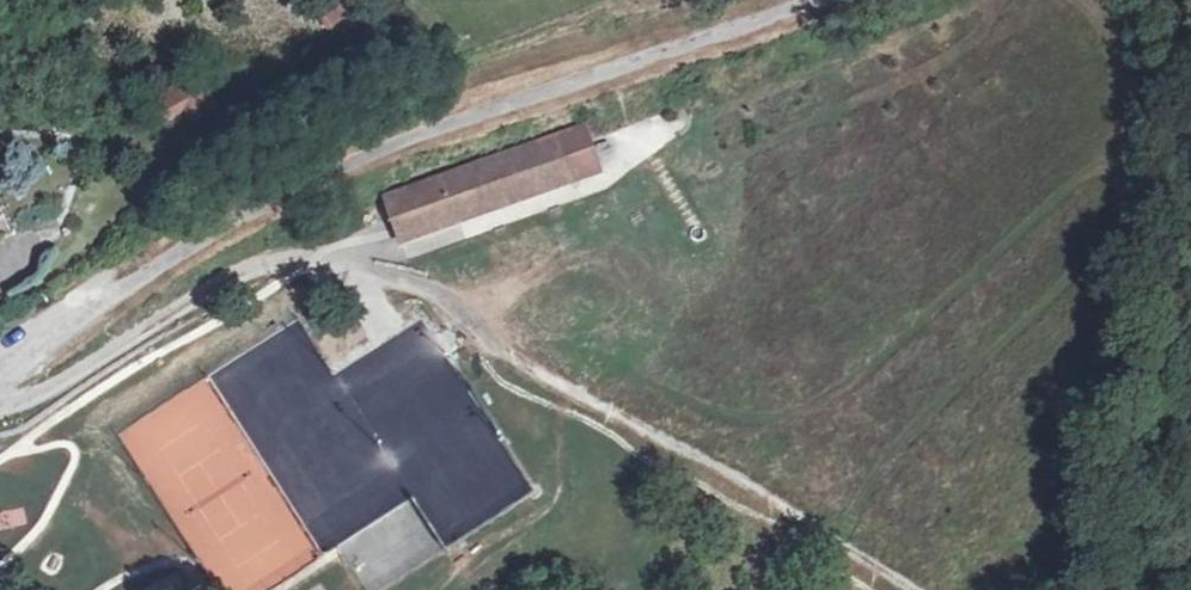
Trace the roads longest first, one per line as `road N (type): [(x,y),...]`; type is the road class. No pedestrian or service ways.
road 1 (track): [(903,589),(498,350),(448,298),(402,275),(305,260),(253,268),(26,402),(0,403)]
road 2 (residential): [(816,0),(350,159),(180,249),(64,324),(0,388)]

